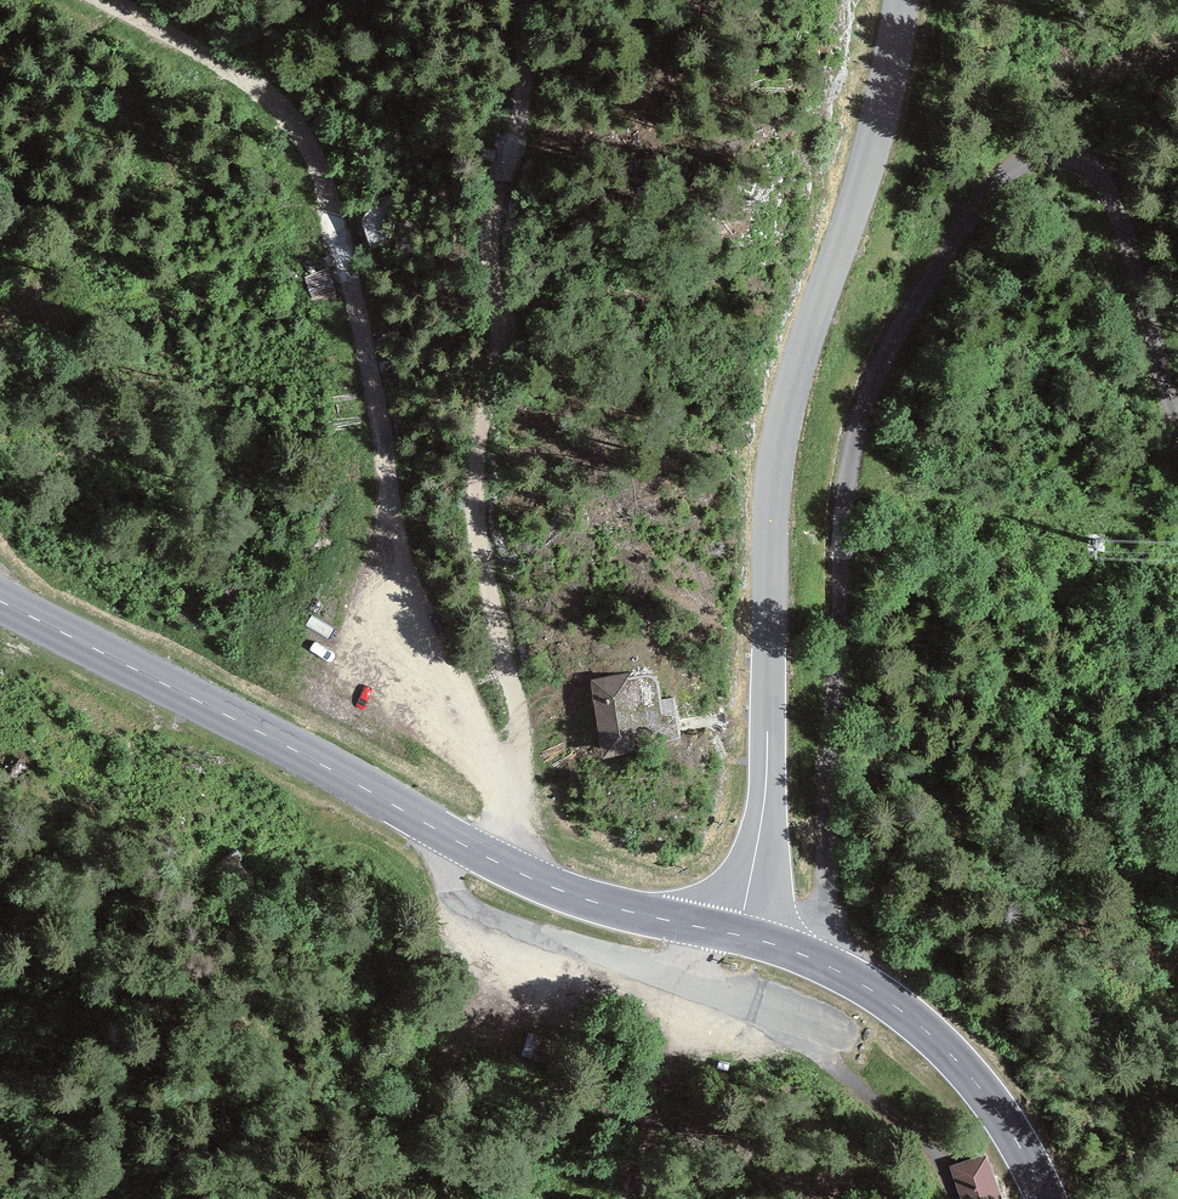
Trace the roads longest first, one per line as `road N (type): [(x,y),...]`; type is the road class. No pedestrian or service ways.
road 1 (track): [(825,965),(853,457),(882,375),(930,284),(1000,184),(1044,160),(1064,161),(1089,169),(1117,204),(1177,417)]
road 2 (track): [(103,0),(289,109),(330,192),(384,446),(392,564),(508,814)]
road 3 (secondary): [(737,936),(766,779),(775,459),(790,387),(876,135),(900,0)]
road 4 (track): [(508,814),(520,703),(473,518),(488,243),(522,85),(523,0)]
road 5 (secondary): [(0,600),(506,867),(574,895),(703,928)]
road 6 (secondary): [(1046,1198),(981,1089),(911,1017),(825,965),(737,936)]

